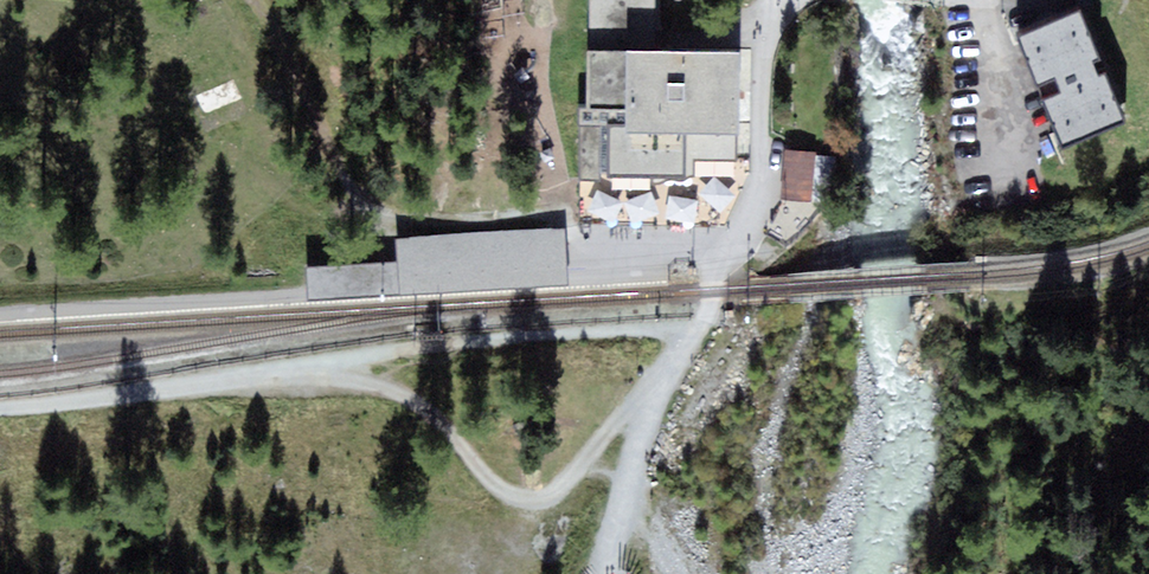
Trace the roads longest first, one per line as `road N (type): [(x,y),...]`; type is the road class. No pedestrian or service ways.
road 1 (track): [(325,362),(421,407),(496,485),(522,499),(555,492),(618,420),(648,399)]
road 2 (track): [(698,328),(501,338),(325,362)]
road 3 (track): [(0,407),(325,362)]
road 4 (track): [(611,573),(607,555),(648,399),(698,328)]

